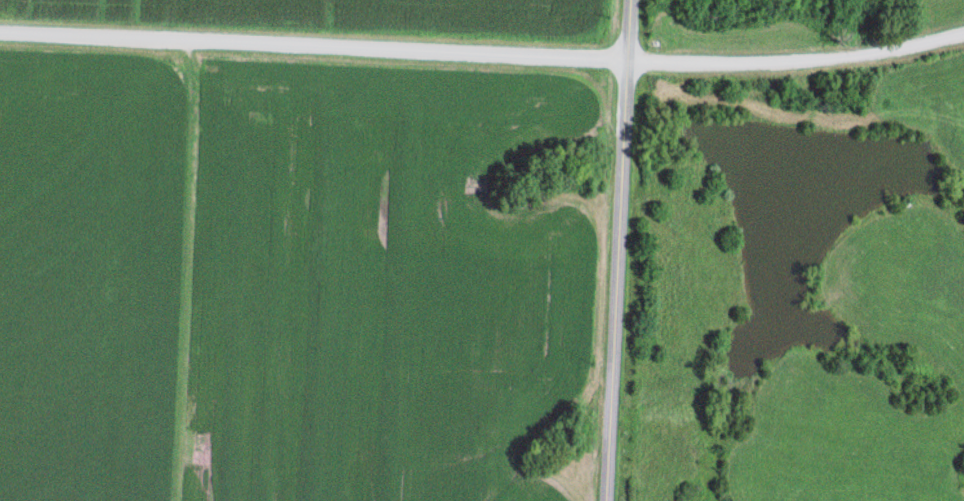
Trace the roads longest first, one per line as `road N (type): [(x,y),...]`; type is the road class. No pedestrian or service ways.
road 1 (residential): [(0,30),(744,62),(829,60),(963,32)]
road 2 (secondary): [(630,0),(606,500)]
road 3 (residential): [(195,39),(173,500)]

